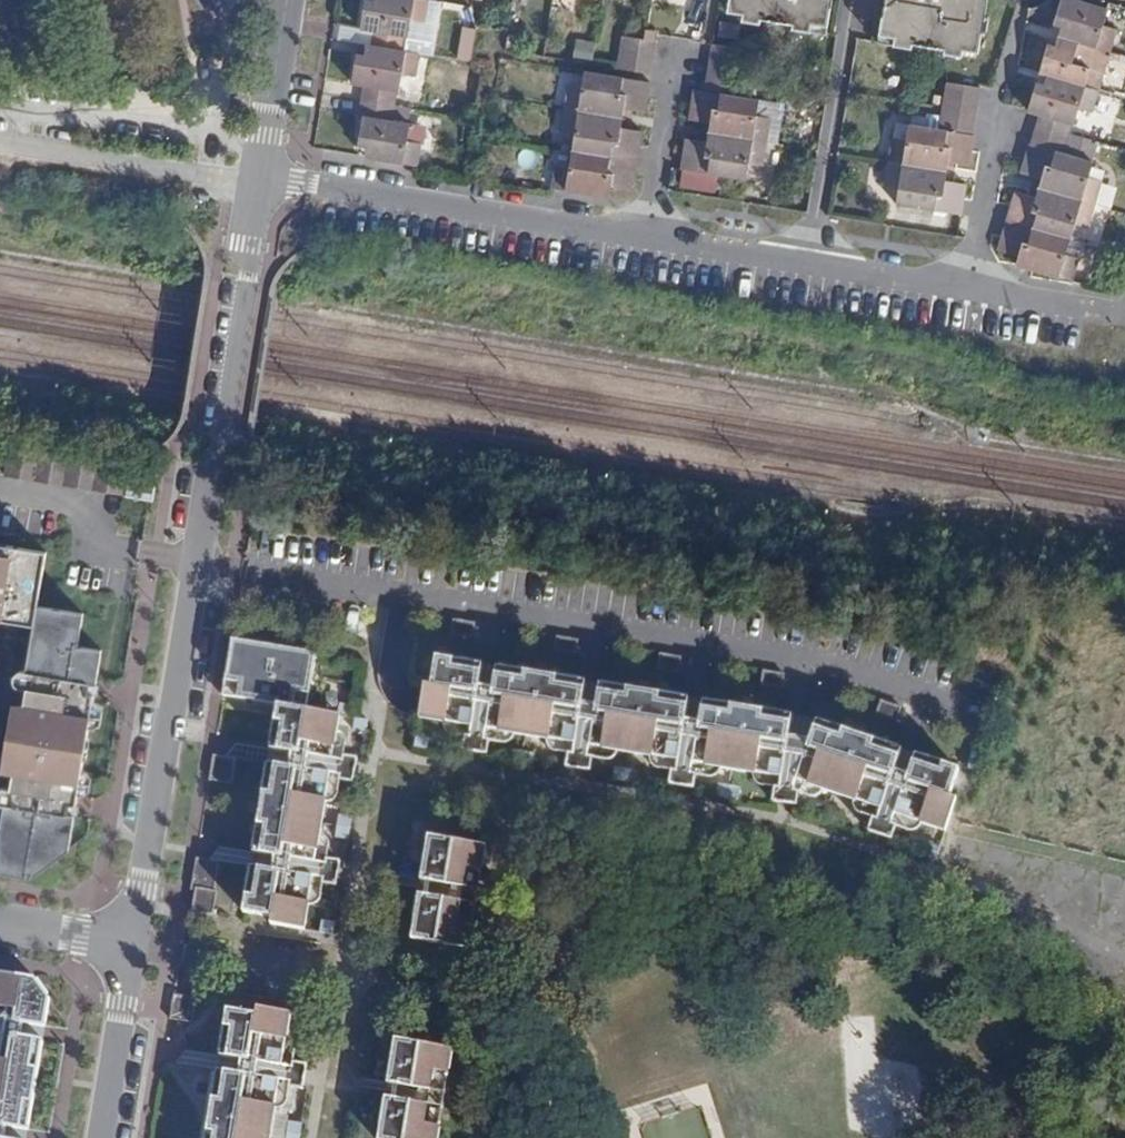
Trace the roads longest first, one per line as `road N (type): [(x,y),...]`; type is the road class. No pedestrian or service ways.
road 1 (residential): [(196,559),(796,654),(966,710)]
road 2 (residential): [(646,236),(259,174)]
road 3 (residential): [(196,559),(132,942)]
road 4 (residential): [(970,293),(646,236)]
road 5 (residential): [(259,174),(0,138)]
road 6 (residential): [(217,424),(259,174)]
road 7 (residential): [(196,559),(105,544),(79,506),(0,490)]
road 8 (residential): [(1003,98),(970,293)]
road 9 (residential): [(132,942),(100,1137)]
road 10 (residential): [(259,174),(287,0)]
road 11 (residential): [(1124,320),(970,293)]
road 12 (residential): [(670,84),(646,236)]
road 13 (residential): [(217,424),(196,559)]
road 14 (residential): [(0,921),(132,942)]

